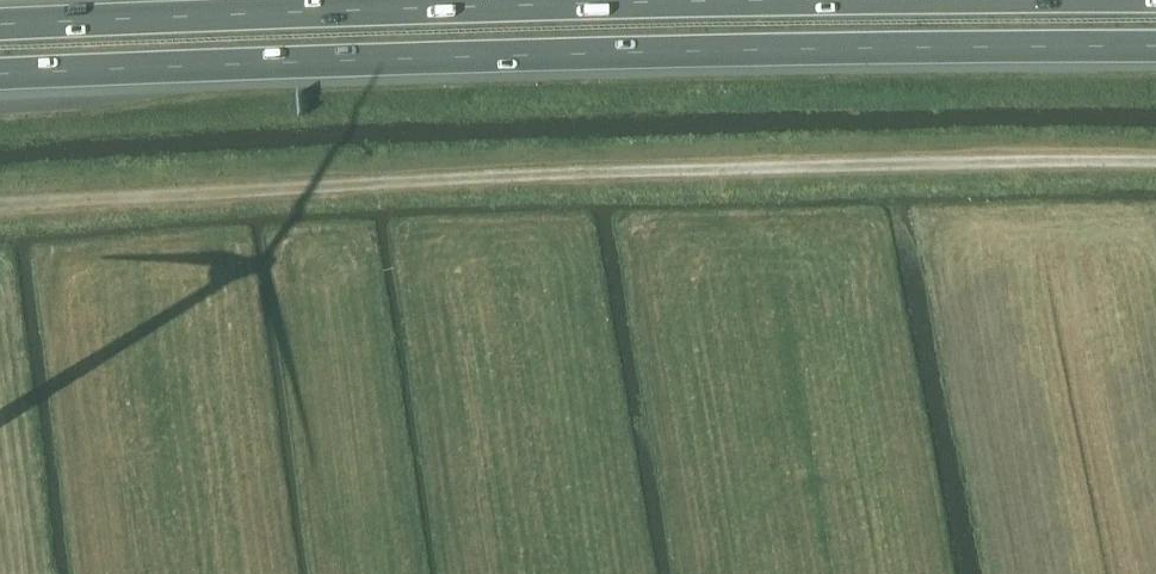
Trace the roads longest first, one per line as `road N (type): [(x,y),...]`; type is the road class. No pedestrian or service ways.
road 1 (track): [(1155,163),(898,162),(0,207)]
road 2 (trunk): [(0,74),(727,49),(1155,50)]
road 3 (trunk): [(567,0),(0,25)]

